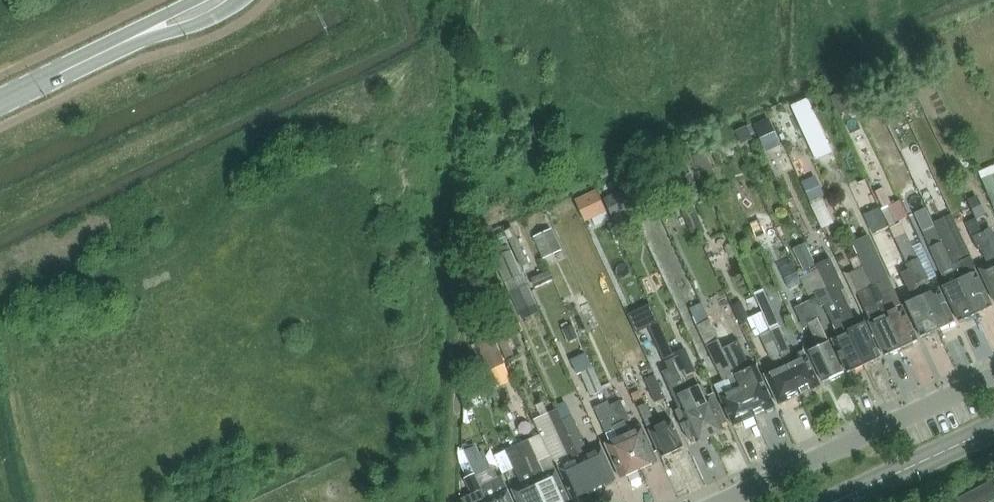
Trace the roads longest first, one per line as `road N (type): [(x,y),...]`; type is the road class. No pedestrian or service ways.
road 1 (residential): [(729,499),(993,375)]
road 2 (secondary): [(0,101),(137,36)]

